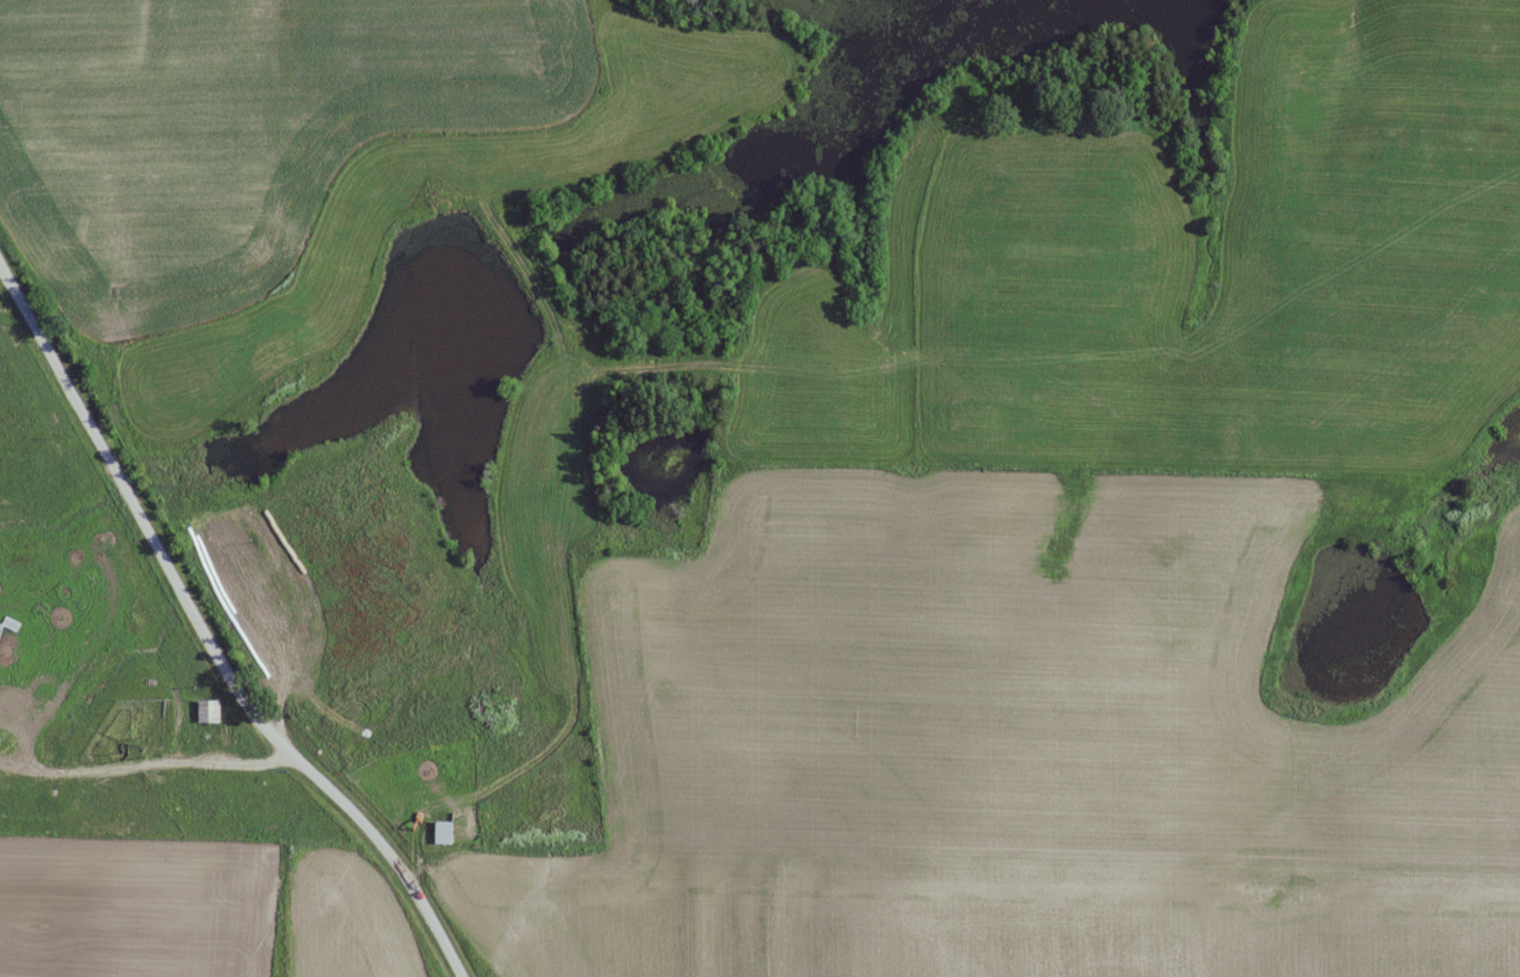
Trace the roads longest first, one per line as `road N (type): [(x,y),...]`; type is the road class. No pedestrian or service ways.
road 1 (residential): [(465,976),(413,883),(248,707),(218,662),(0,267)]

